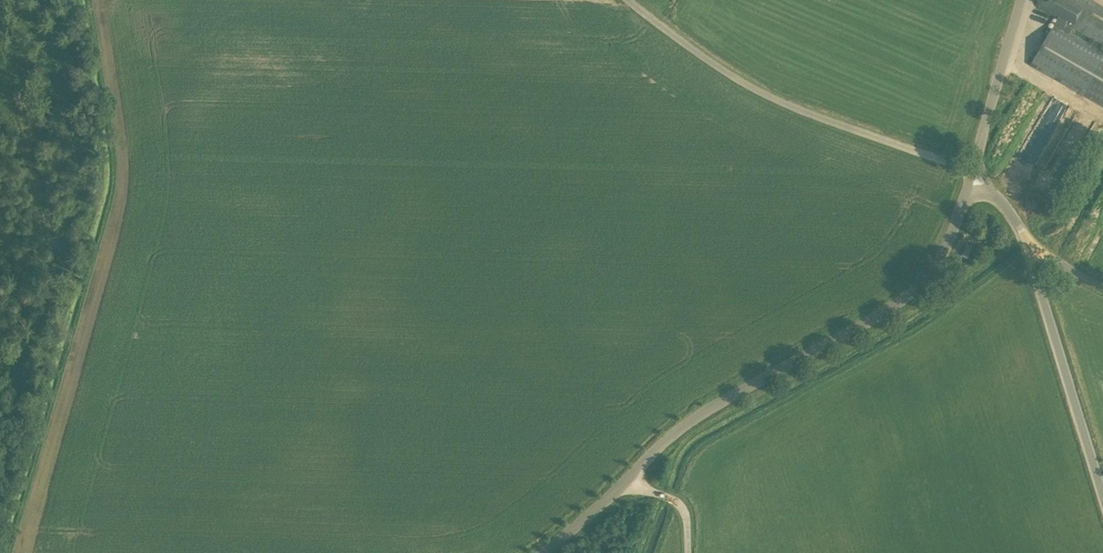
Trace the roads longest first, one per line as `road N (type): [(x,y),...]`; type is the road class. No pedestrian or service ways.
road 1 (tertiary): [(969,173),(948,241),(908,294),(700,415),(545,552)]
road 2 (unclassified): [(1102,499),(1027,245)]
road 3 (tertiary): [(969,173),(1023,0)]

